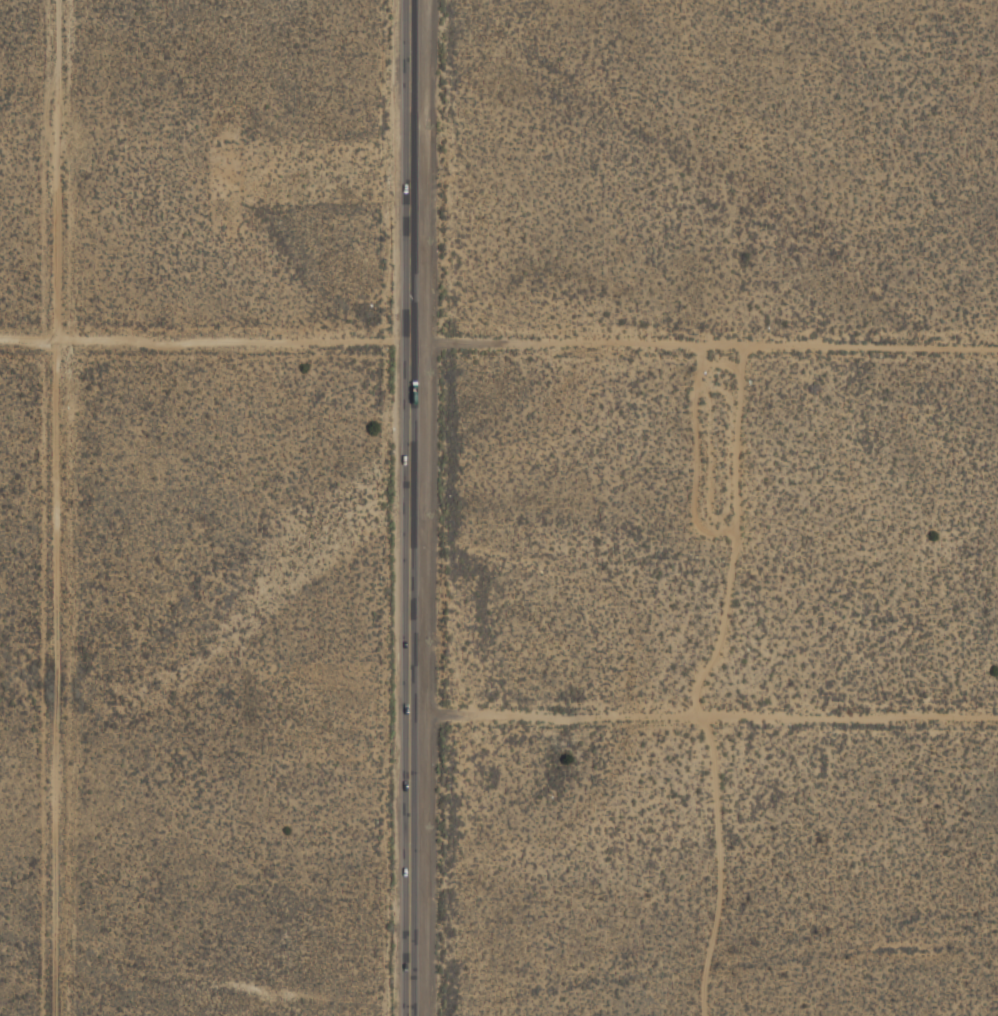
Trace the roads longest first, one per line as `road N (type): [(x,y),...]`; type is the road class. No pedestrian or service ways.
road 1 (primary): [(414,1015),(407,0)]
road 2 (track): [(997,342),(409,344)]
road 3 (track): [(997,717),(414,718)]
road 4 (residential): [(0,343),(409,344)]

